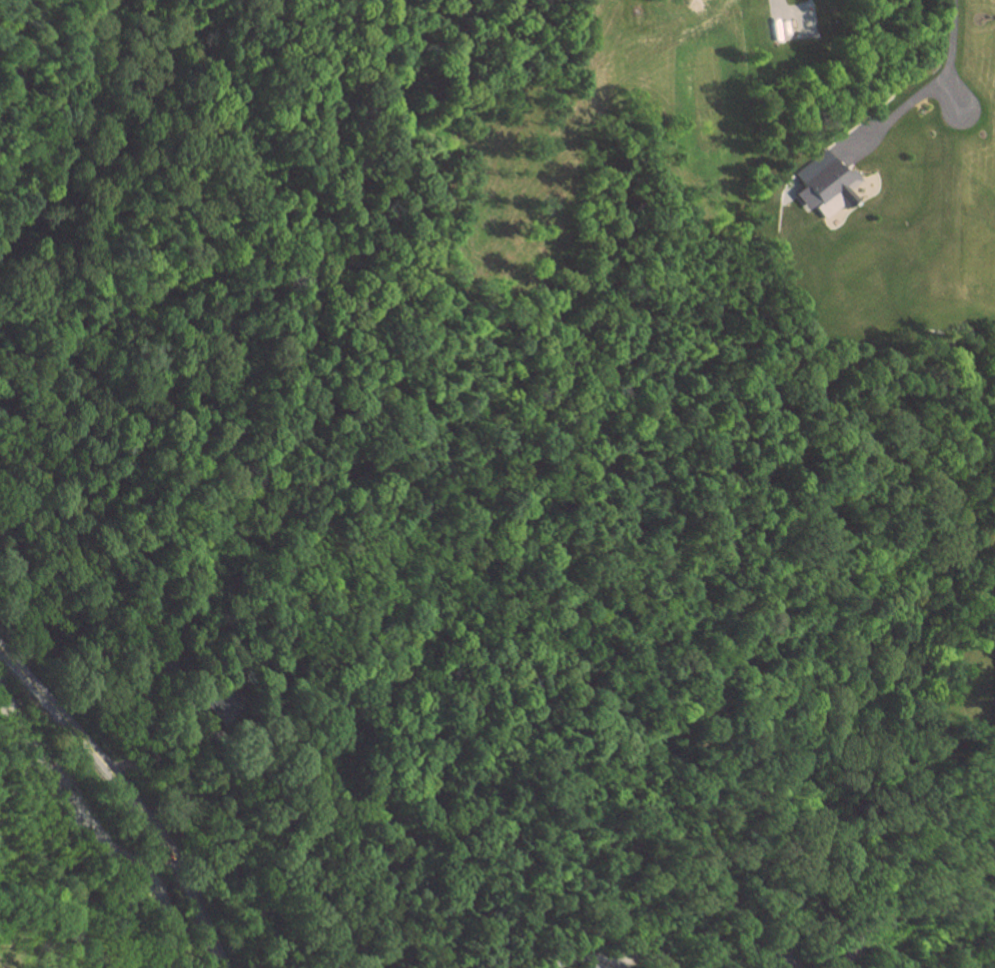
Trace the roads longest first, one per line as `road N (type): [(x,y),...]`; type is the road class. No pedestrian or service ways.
road 1 (tertiary): [(227,967),(163,835),(0,647)]

